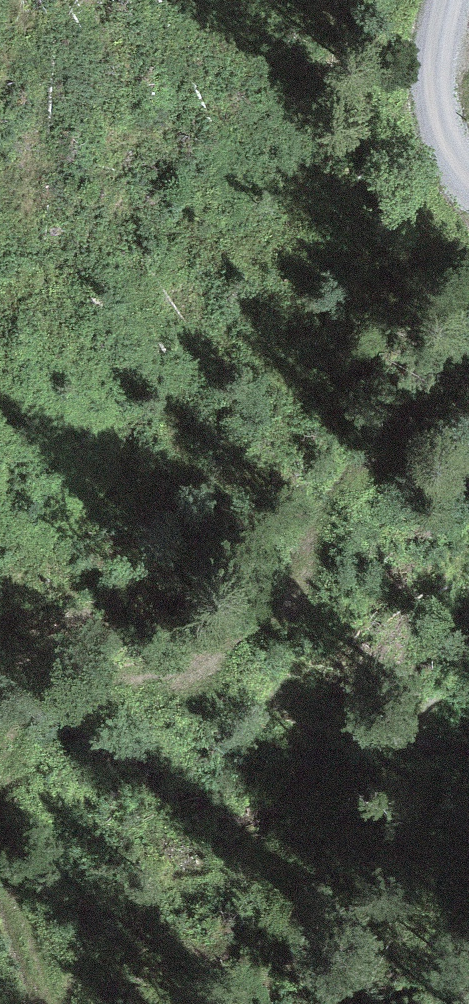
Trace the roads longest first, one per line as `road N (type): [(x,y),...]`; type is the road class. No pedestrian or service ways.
road 1 (track): [(0,733),(26,700),(198,671),(265,642),(309,590),(340,506),(468,361)]
road 2 (track): [(468,185),(446,148),(437,101),(447,0)]
road 3 (track): [(55,1003),(0,841)]

